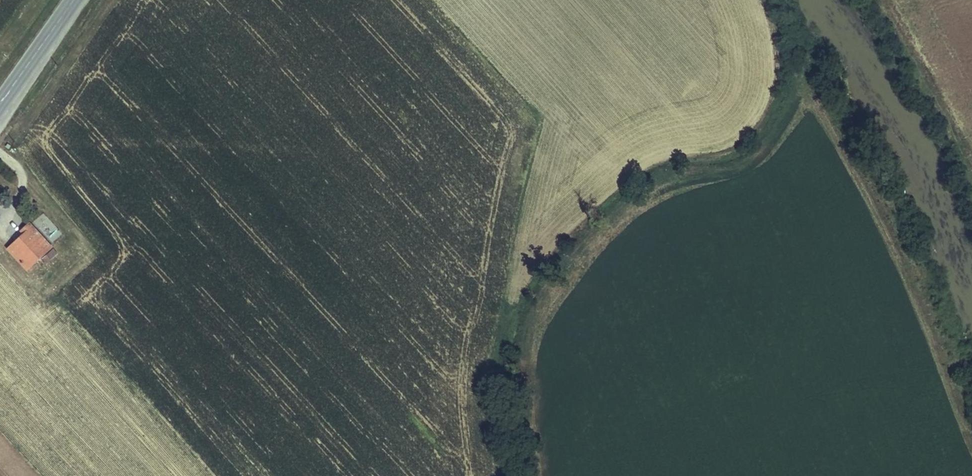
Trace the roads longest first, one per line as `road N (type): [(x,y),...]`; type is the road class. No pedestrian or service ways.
road 1 (secondary): [(75,0),(0,104)]

